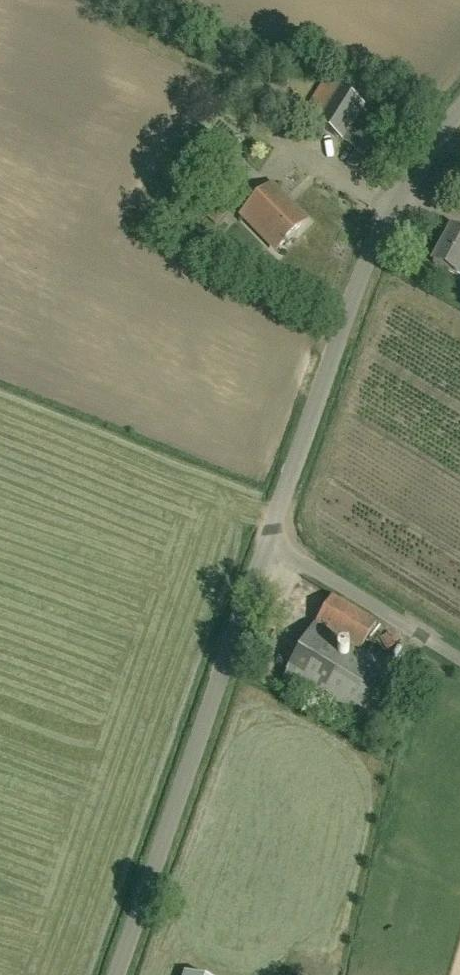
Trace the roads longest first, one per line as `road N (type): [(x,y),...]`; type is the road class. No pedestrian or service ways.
road 1 (unclassified): [(269,545),(385,226),(459,120)]
road 2 (unclassified): [(116,974),(269,545)]
road 3 (unclassified): [(459,662),(269,545)]

